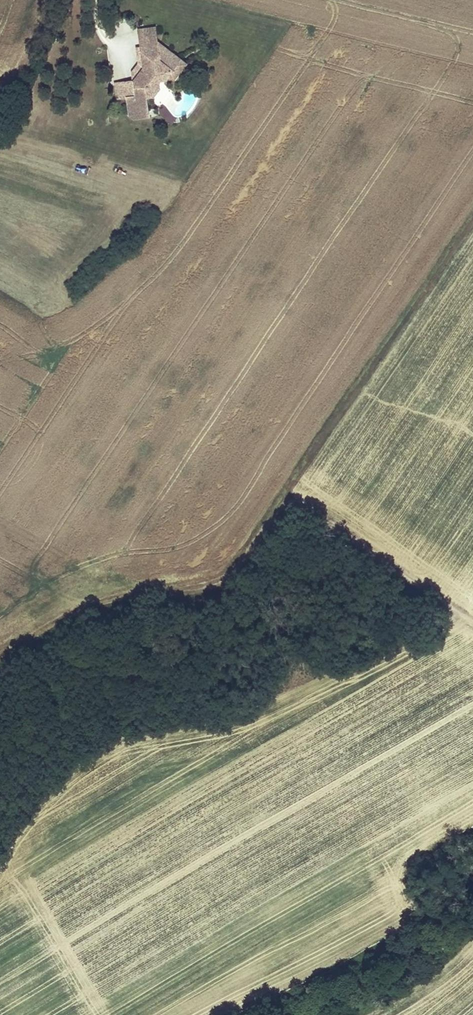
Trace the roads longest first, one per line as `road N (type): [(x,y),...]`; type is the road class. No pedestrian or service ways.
road 1 (track): [(472,620),(346,530),(284,498),(229,563),(186,582),(98,599),(0,654)]

